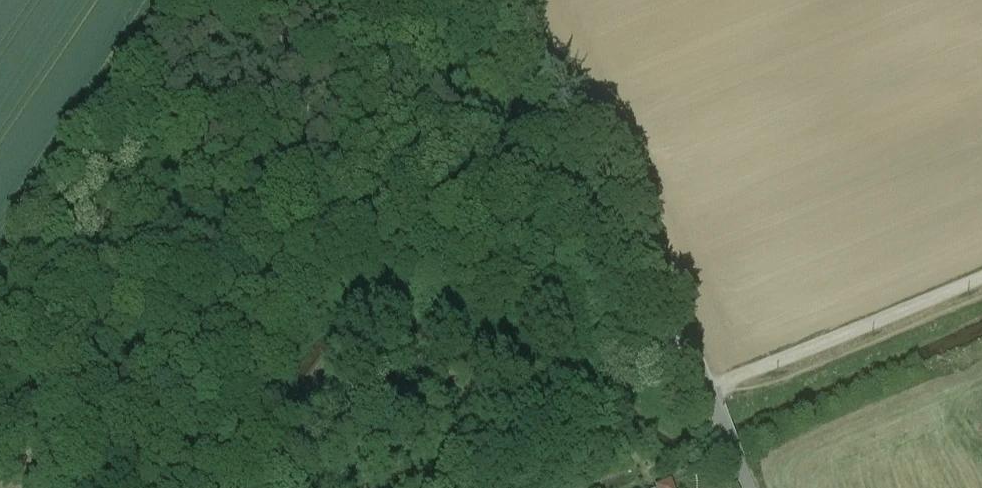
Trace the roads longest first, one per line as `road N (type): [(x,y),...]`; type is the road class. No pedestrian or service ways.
road 1 (unclassified): [(522,0),(627,199),(710,393)]

